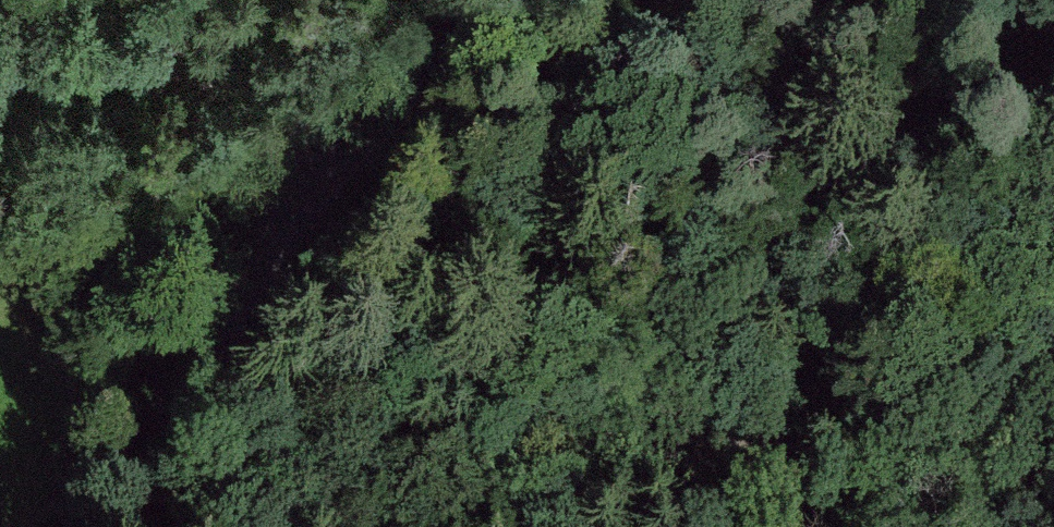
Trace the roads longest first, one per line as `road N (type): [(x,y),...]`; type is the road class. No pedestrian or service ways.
road 1 (track): [(1053,418),(780,457),(620,451),(428,408),(314,429),(165,526)]
road 2 (track): [(79,526),(326,177),(380,126),(467,0)]
road 3 (track): [(326,177),(107,18),(0,8)]
road 4 (track): [(613,0),(512,69),(380,126)]

